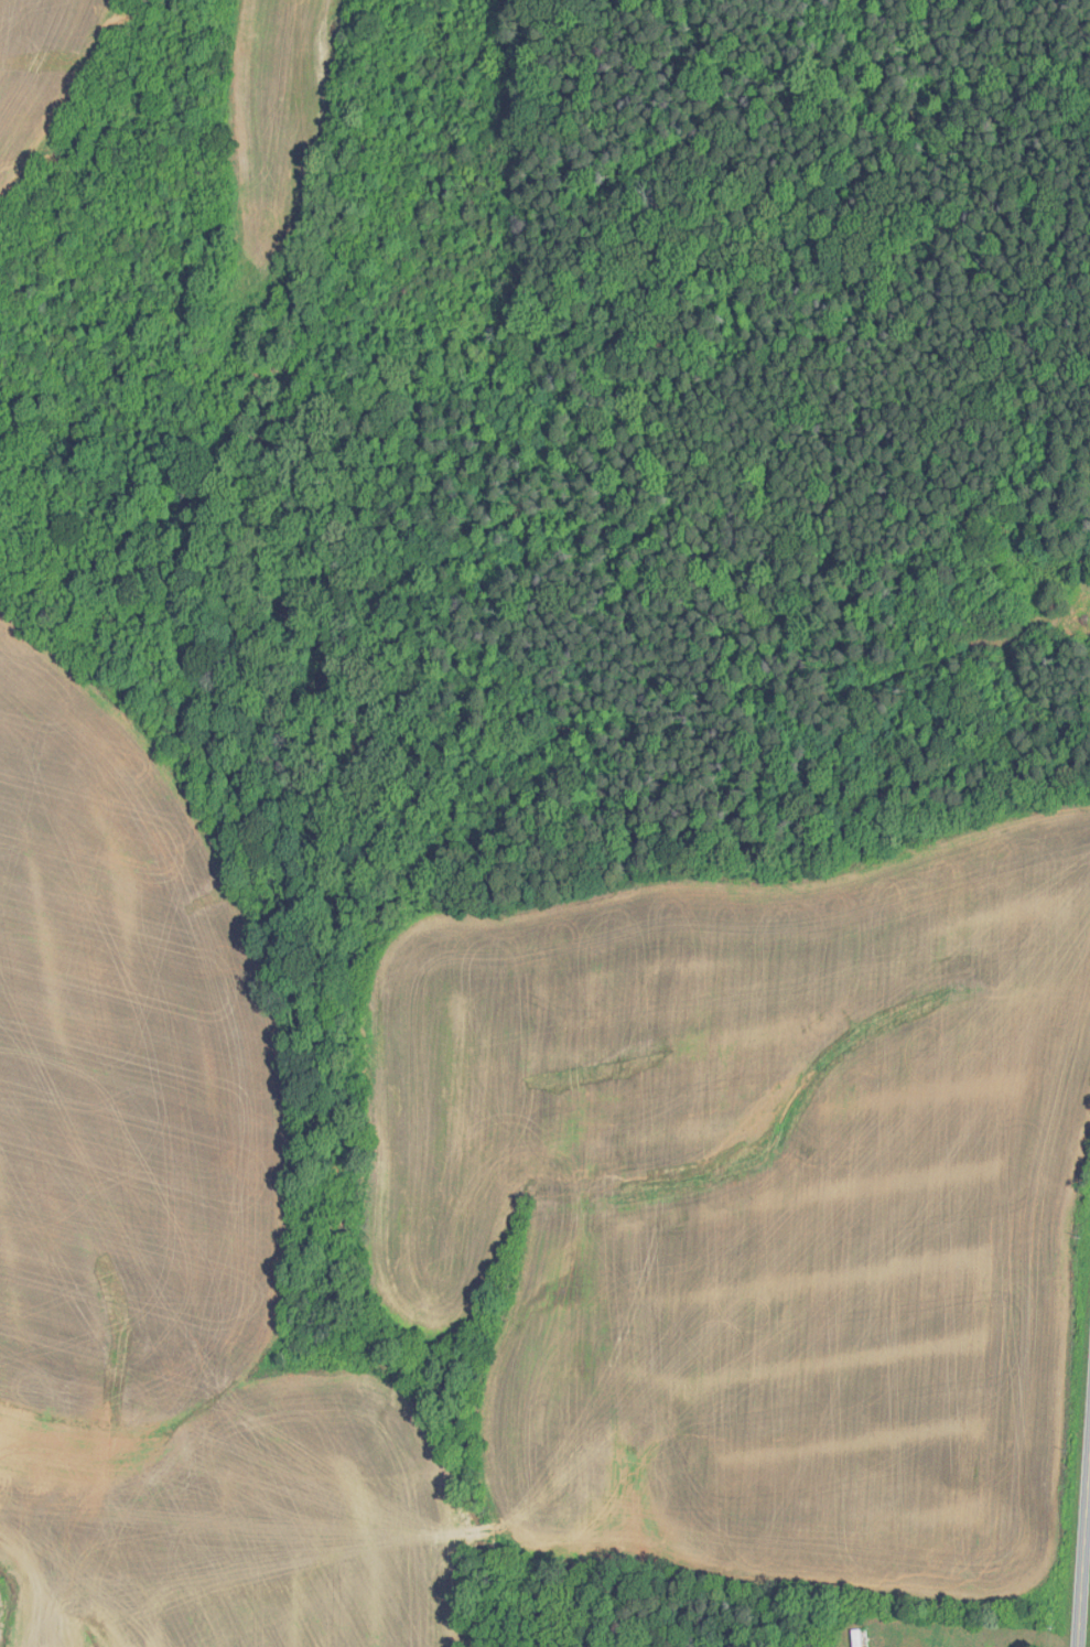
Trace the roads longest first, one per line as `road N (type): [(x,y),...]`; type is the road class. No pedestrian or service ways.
road 1 (residential): [(1078,1646),(1089,1461)]

